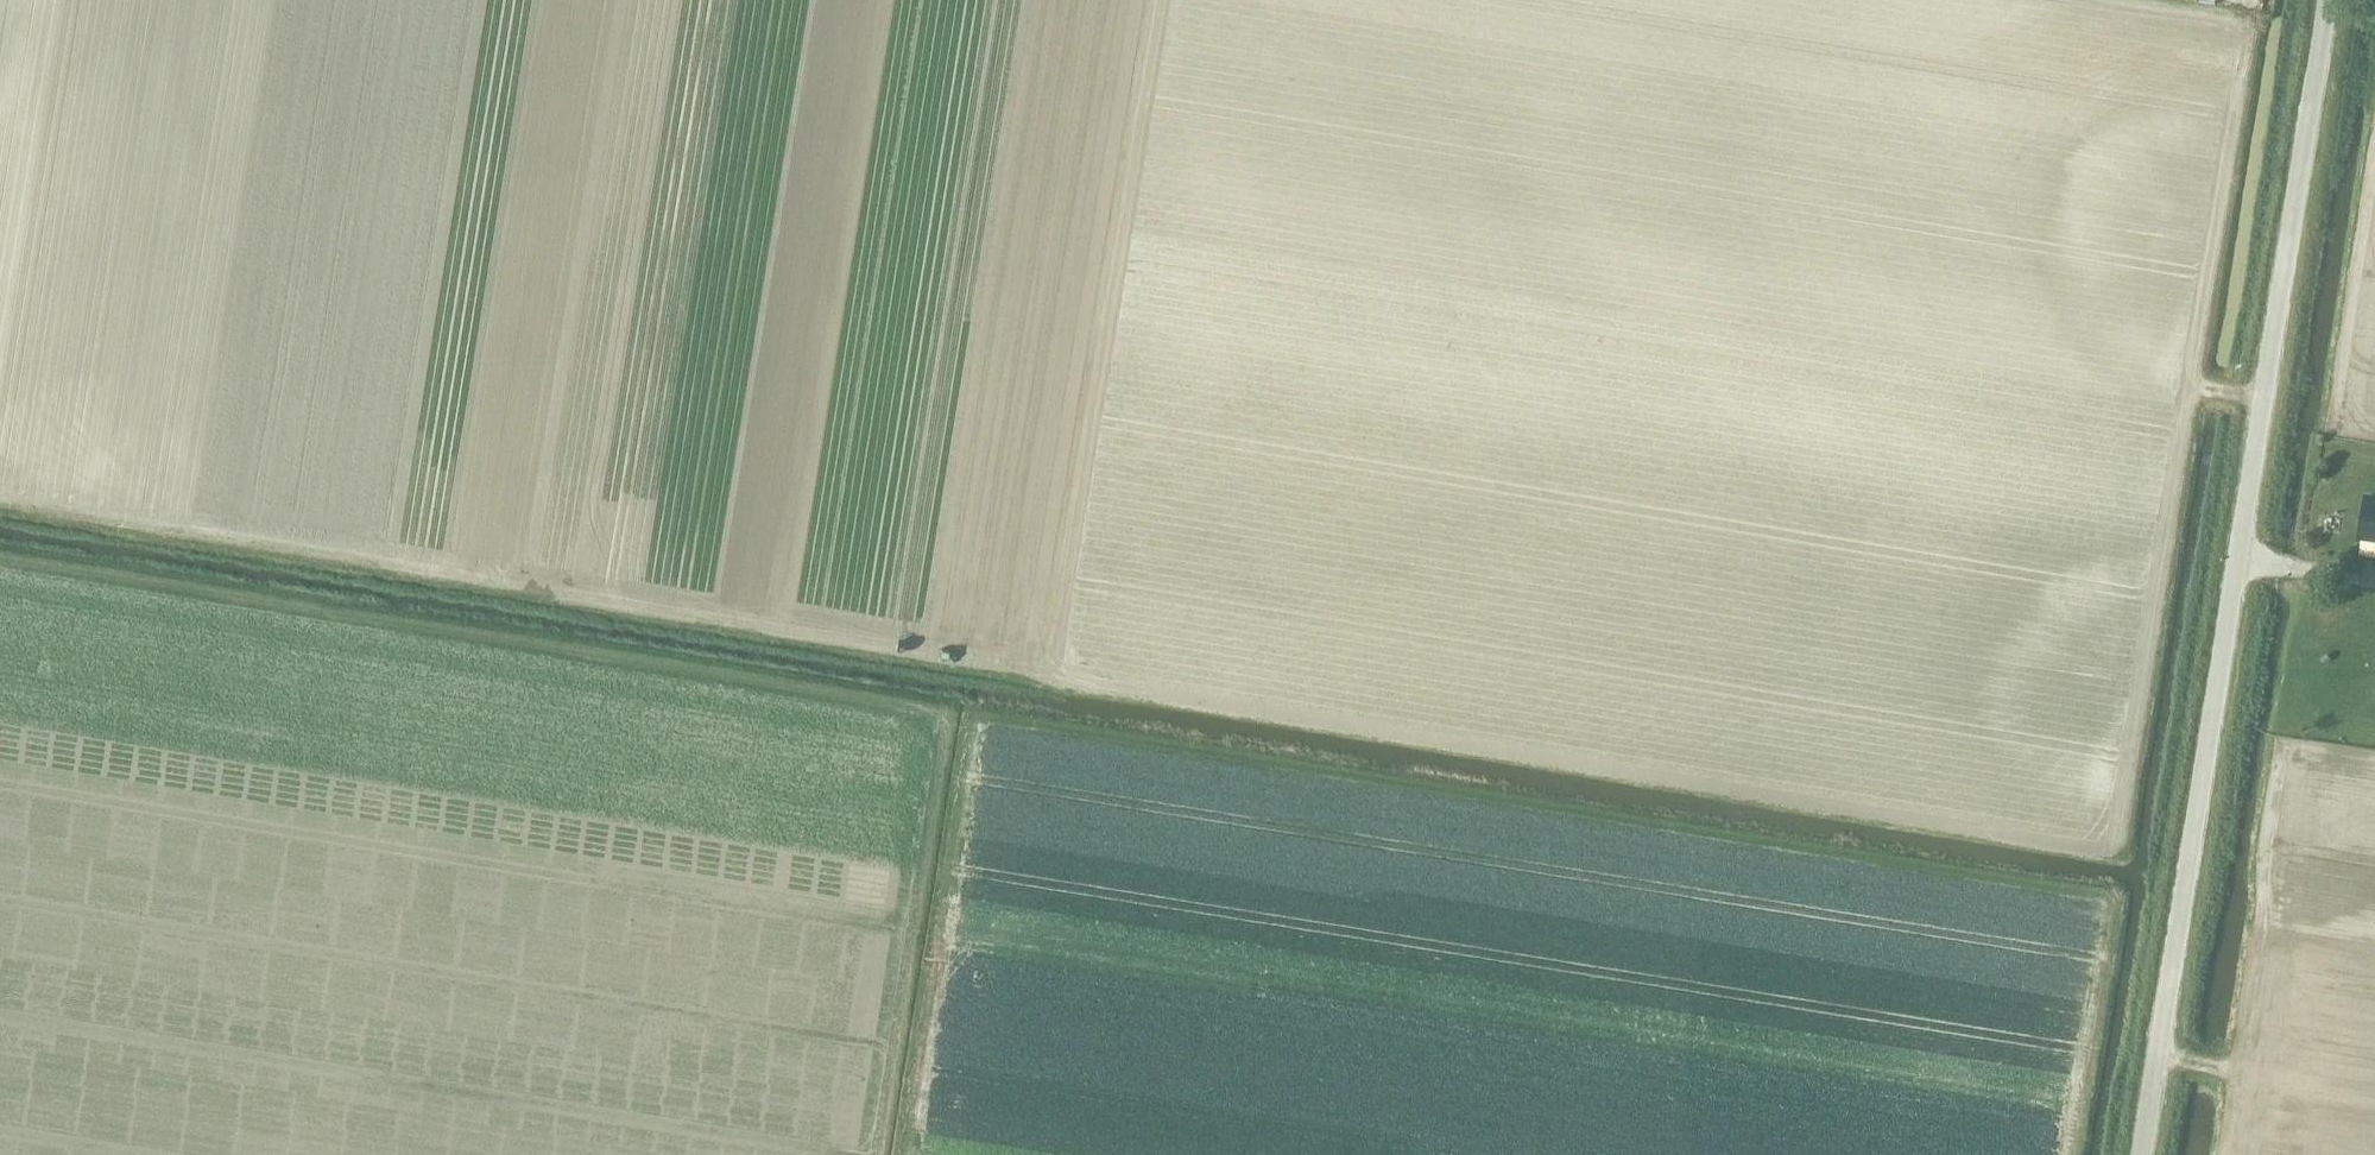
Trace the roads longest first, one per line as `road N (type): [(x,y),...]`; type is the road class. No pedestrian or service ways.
road 1 (unclassified): [(2142,1154),(2327,0)]

